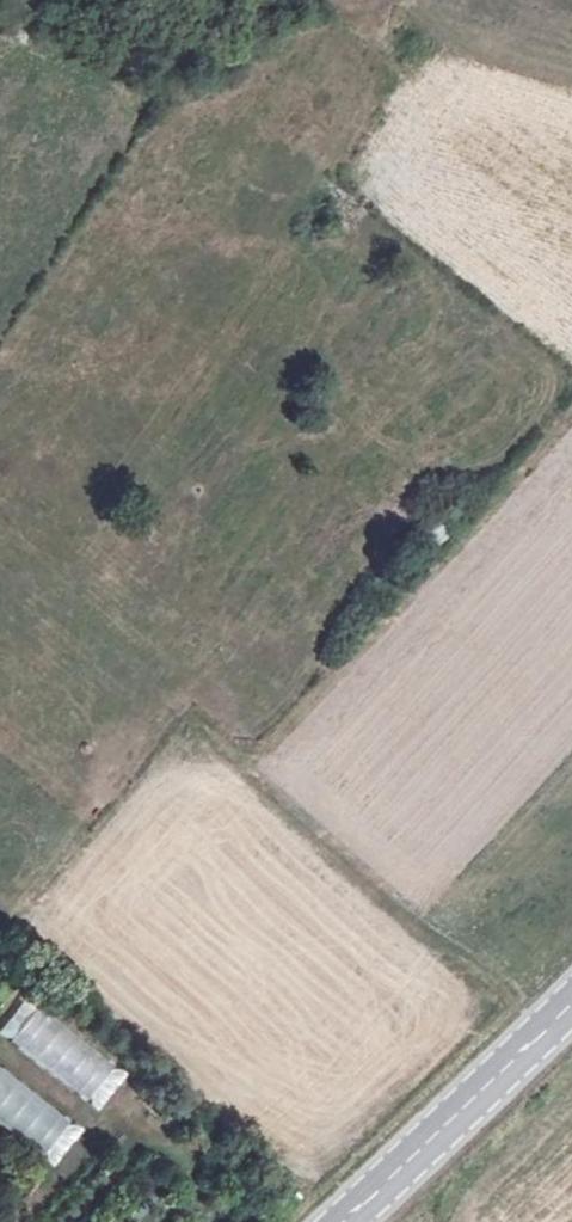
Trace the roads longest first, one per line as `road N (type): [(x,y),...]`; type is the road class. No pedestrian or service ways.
road 1 (primary): [(333,1221),(571,996)]

